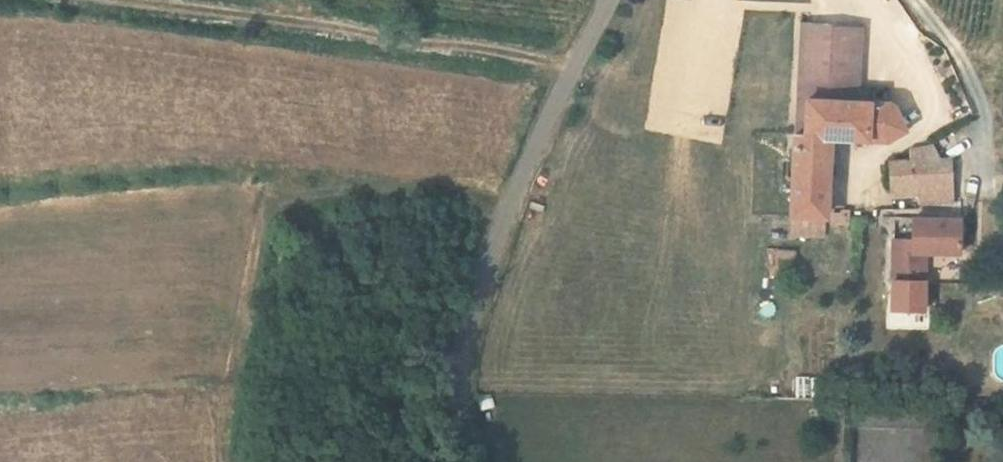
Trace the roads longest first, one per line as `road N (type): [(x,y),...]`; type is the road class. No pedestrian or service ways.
road 1 (unclassified): [(609,0),(540,135),(464,351),(462,408),(481,461)]
road 2 (track): [(140,0),(574,68)]

